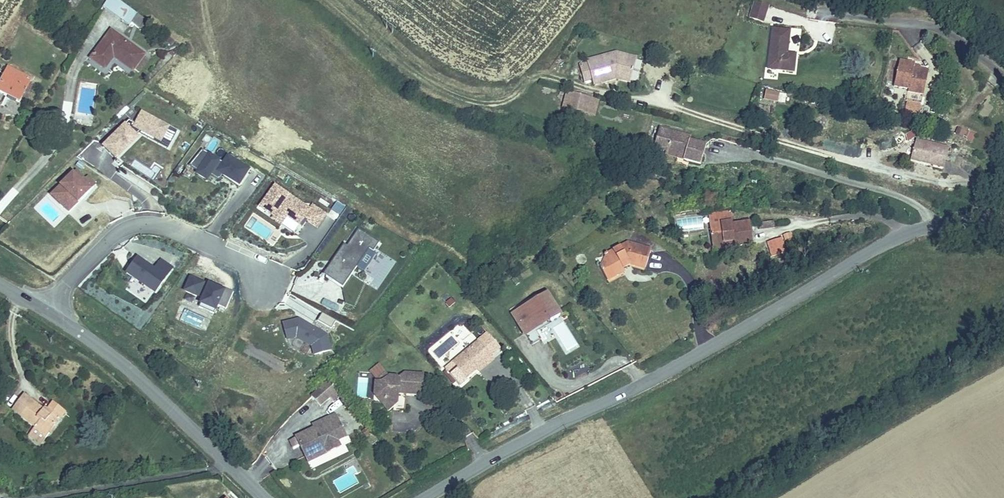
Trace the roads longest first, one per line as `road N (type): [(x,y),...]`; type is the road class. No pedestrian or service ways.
road 1 (tertiary): [(996,218),(900,238),(425,497)]
road 2 (tertiary): [(266,497),(143,380),(43,313)]
road 3 (residential): [(269,281),(240,256),(167,226),(141,225),(107,240),(43,313)]
road 4 (track): [(330,0),(433,85),(486,101),(515,92),(533,76)]

